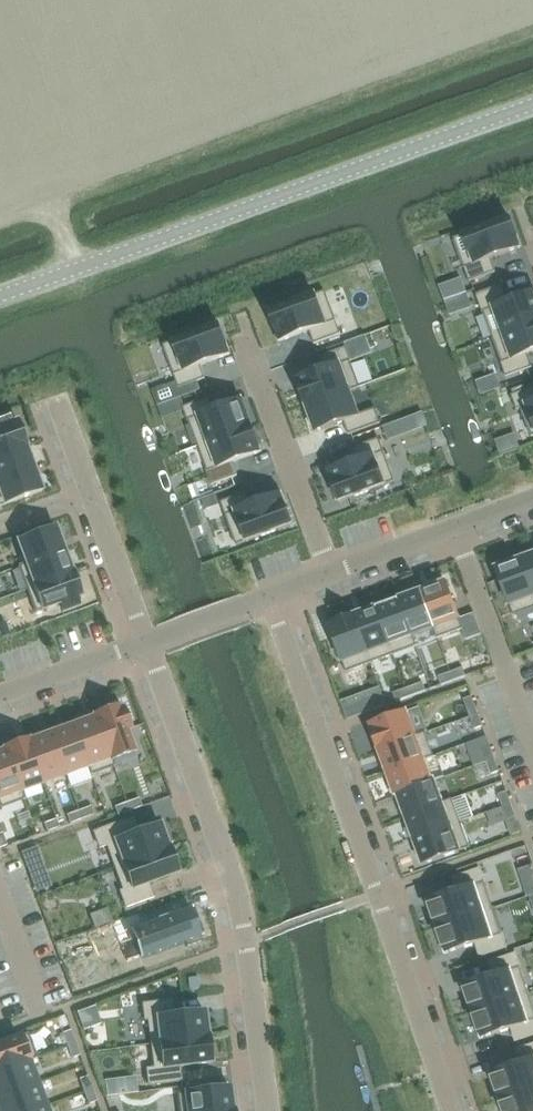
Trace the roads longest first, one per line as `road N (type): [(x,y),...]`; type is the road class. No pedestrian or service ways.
road 1 (unclassified): [(0,299),(532,107)]
road 2 (residential): [(268,596),(452,1110)]
road 3 (residential): [(146,641),(232,878),(266,1110)]
road 4 (residential): [(235,329),(331,573)]
road 5 (residential): [(532,498),(331,573)]
road 6 (residential): [(146,641),(0,697)]
road 7 (residential): [(92,496),(146,641)]
road 8 (residential): [(268,596),(146,641)]

